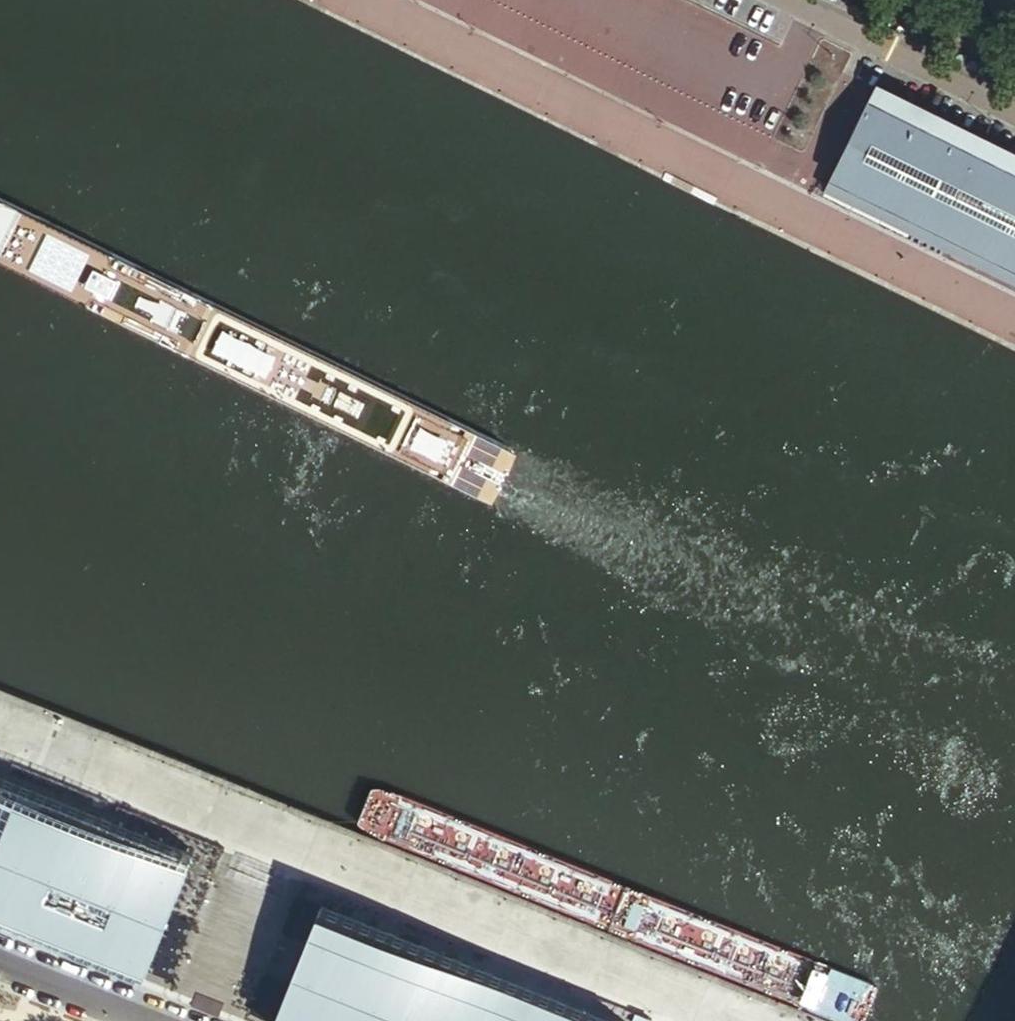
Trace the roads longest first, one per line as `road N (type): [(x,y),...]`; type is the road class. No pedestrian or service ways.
road 1 (unclassified): [(0,967),(137,1020)]

